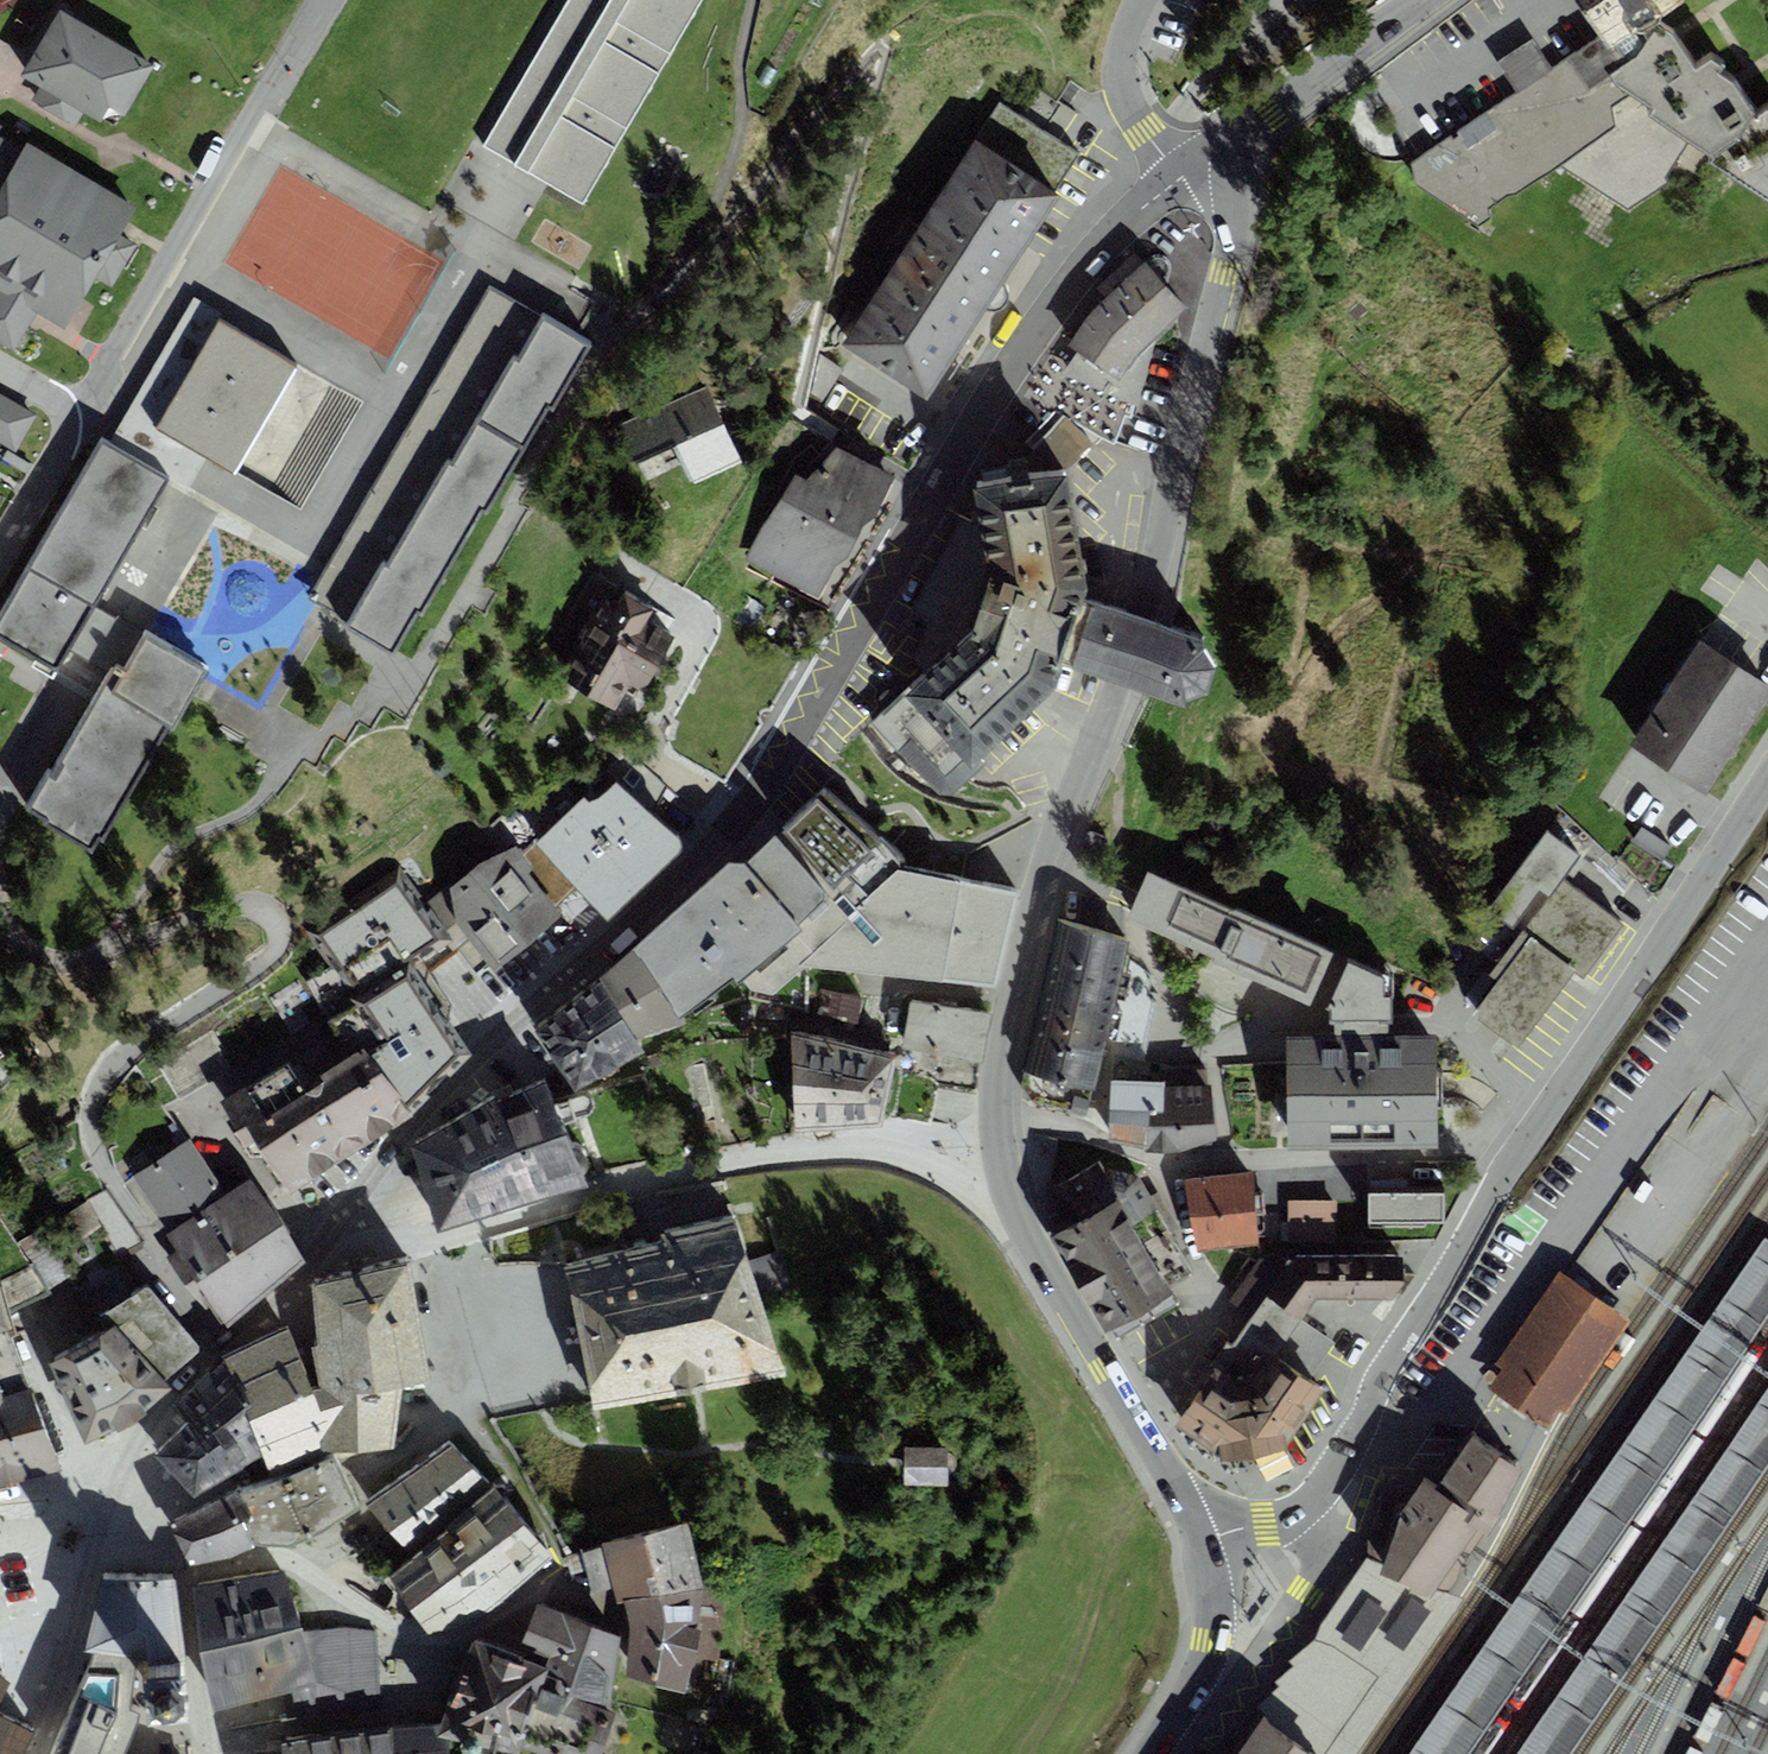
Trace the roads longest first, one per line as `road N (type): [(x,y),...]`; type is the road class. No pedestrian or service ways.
road 1 (residential): [(1182,178),(1110,235),(1057,301),(765,782),(404,1134),(307,1270),(173,1393),(108,1486)]
road 2 (tertiary): [(1203,1540),(1027,1237),(1001,1154),(998,1106),(1003,1054),(1059,834),(1153,575),(1176,451),(1233,237),(1236,171)]
road 3 (residential): [(1767,773),(1387,1362),(1325,1486),(1286,1516),(1203,1540)]
road 4 (residential): [(0,547),(326,0)]
road 5 (residential): [(181,1576),(278,1558),(411,1639),(431,1642),(466,1633),(552,1574)]
road 6 (residential): [(108,1486),(37,1753)]
road 7 (tertiary): [(1236,171),(1255,120),(1422,0)]
road 8 (tertiary): [(1203,1540),(1214,1584),(1210,1641),(1151,1753)]
road 9 (residential): [(1182,178),(1145,132),(1125,83),(1125,43),(1141,0)]
road 10 (residential): [(204,1753),(181,1576)]
road 11 (residential): [(181,1576),(162,1519),(143,1497),(108,1486)]

